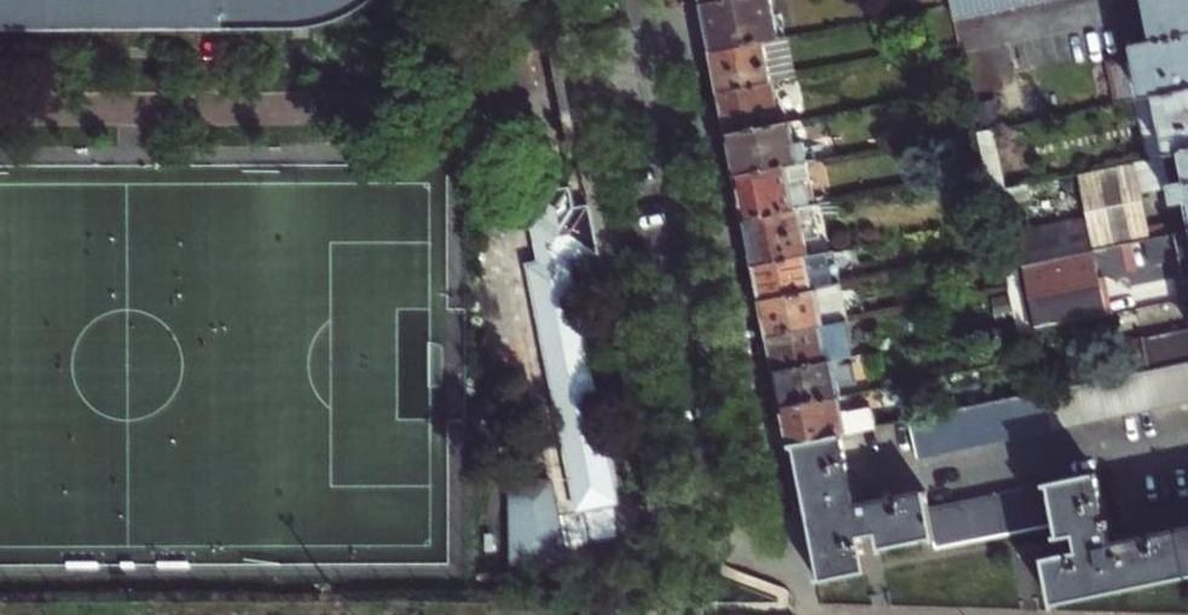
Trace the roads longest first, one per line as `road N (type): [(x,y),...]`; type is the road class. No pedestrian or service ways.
road 1 (residential): [(644,0),(745,509)]

